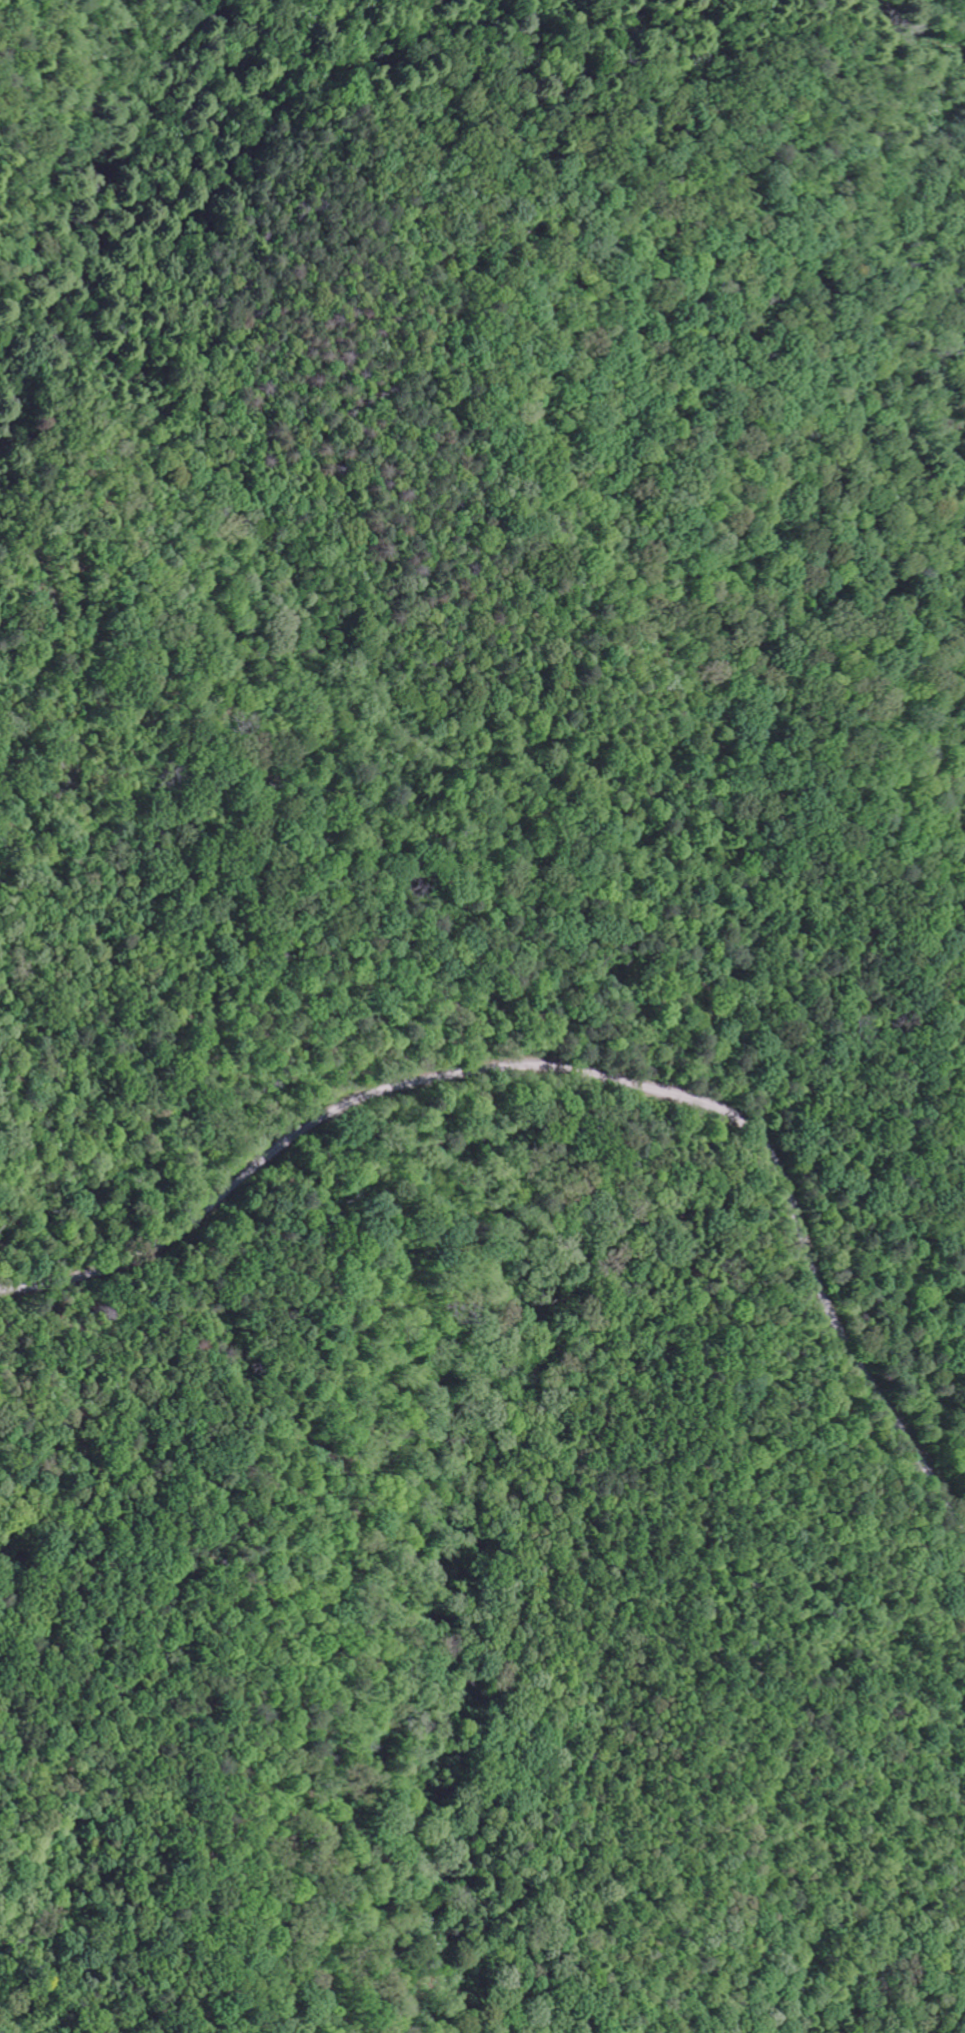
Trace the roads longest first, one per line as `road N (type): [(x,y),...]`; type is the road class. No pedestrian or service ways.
road 1 (residential): [(964,1522),(830,1310),(771,1152),(742,1121),(651,1088),(534,1061),(392,1088),(264,1149),(192,1221),(142,1252),(75,1280),(0,1289)]

